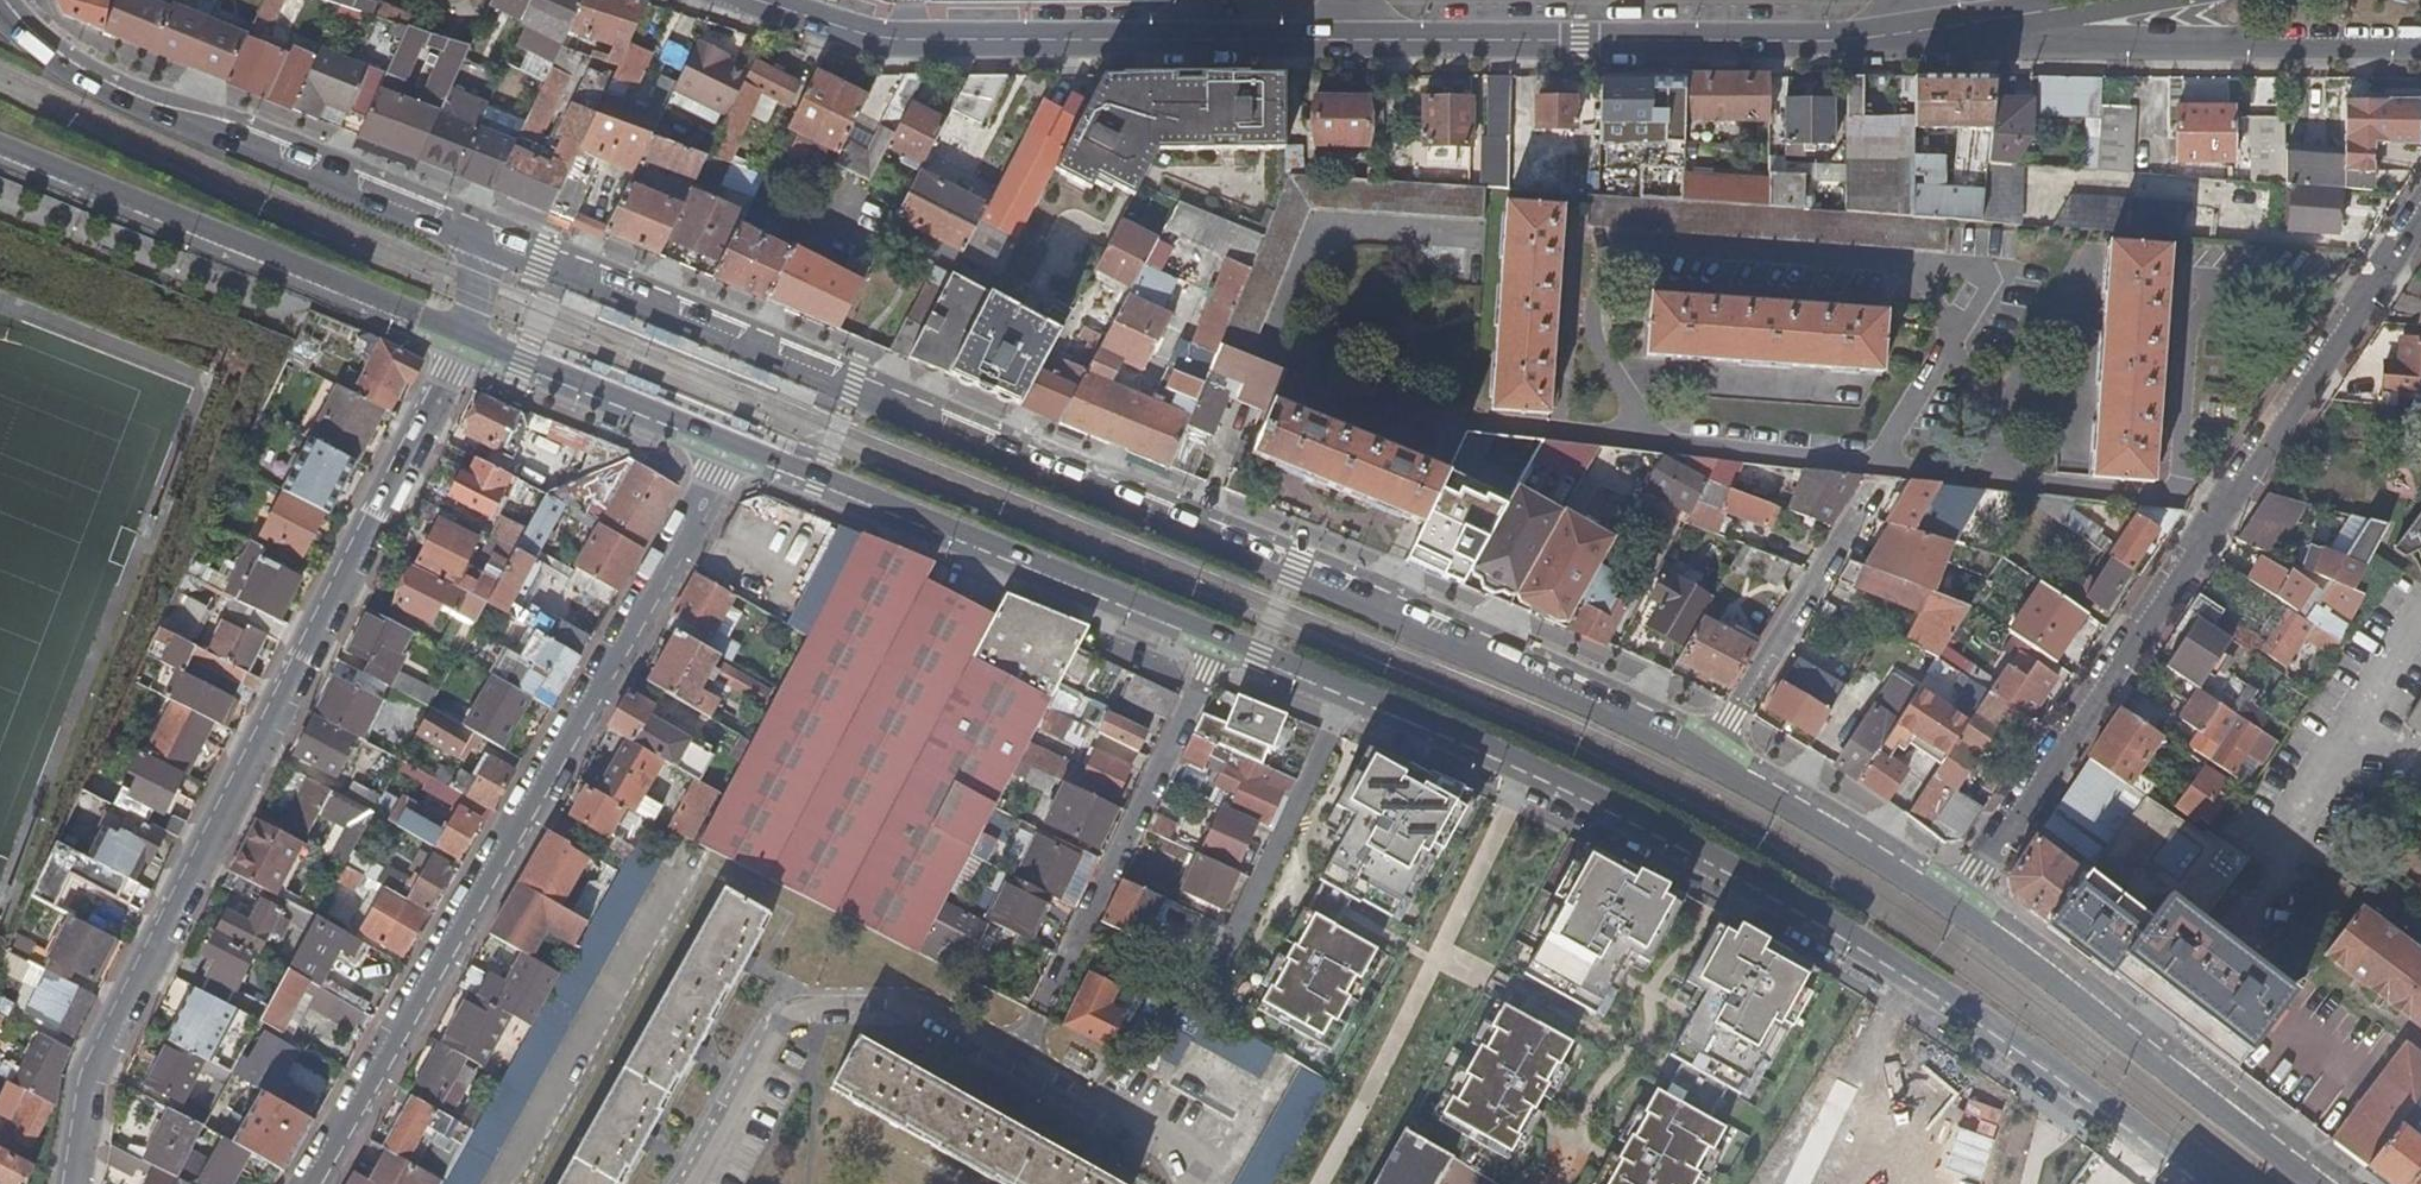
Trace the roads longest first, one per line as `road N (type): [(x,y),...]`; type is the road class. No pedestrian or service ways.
road 1 (primary): [(1703,764),(1294,576),(490,250)]
road 2 (tertiary): [(1998,19),(1788,42),(921,43),(801,22),(732,0)]
road 3 (primary): [(1353,686),(1628,808),(1827,916),(1948,991),(2217,1183)]
road 4 (residential): [(69,1183),(87,1079),(467,336)]
road 5 (residential): [(739,441),(312,1183)]
road 6 (residential): [(2420,213),(1952,907)]
road 7 (primary): [(490,250),(110,96),(57,67),(0,11)]
road 8 (primary): [(739,441),(1222,637)]
road 9 (primary): [(0,144),(467,336)]
road 10 (residential): [(1017,1057),(1222,637)]
road 11 (primary): [(2319,1183),(1952,907)]
road 12 (residential): [(1998,19),(2164,46),(2420,50)]
road 13 (residential): [(1353,686),(1210,987)]
road 14 (residential): [(1875,488),(1703,764)]
road 15 (primary): [(467,336),(739,441)]
road 16 (primary): [(1952,907),(1703,764)]
road 17 (primary): [(1222,637),(1353,686)]

